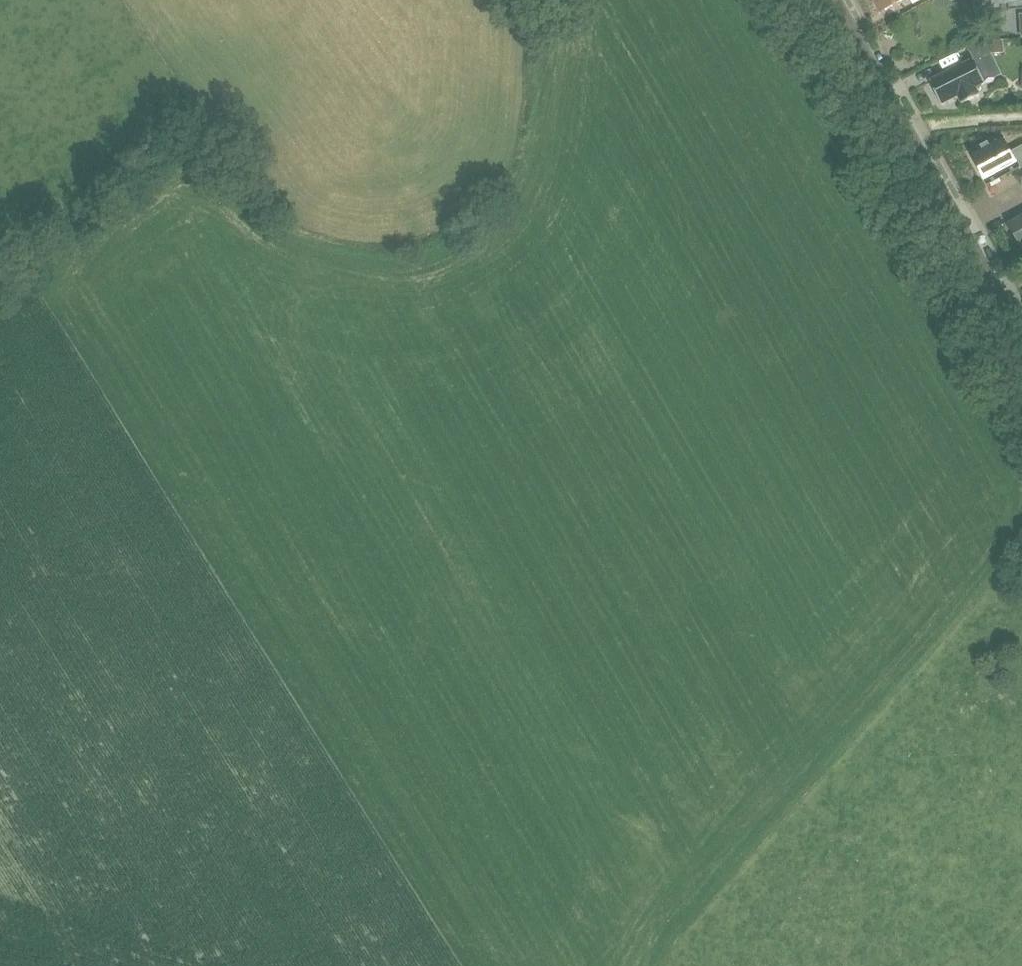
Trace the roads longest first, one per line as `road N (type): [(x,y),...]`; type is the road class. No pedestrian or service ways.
road 1 (tertiary): [(1021,339),(836,0)]

